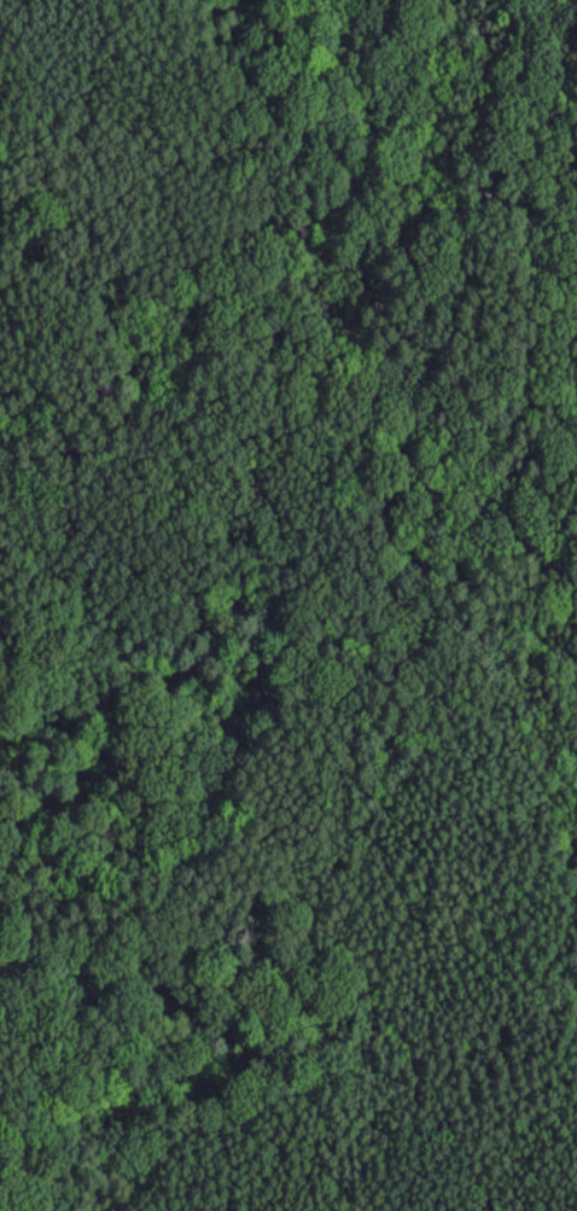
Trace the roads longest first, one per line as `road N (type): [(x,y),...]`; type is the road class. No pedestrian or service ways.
road 1 (track): [(434,0),(381,68),(334,187),(317,273),(288,316),(260,488),(186,625),(169,709),(144,750),(128,807),(104,995),(152,1096),(233,1210)]
road 2 (track): [(0,899),(124,850),(218,780),(249,728),(278,705),(433,700),(515,728),(576,761)]
road 3 (track): [(0,473),(81,350),(113,324),(148,262),(164,211),(159,123),(109,0)]

